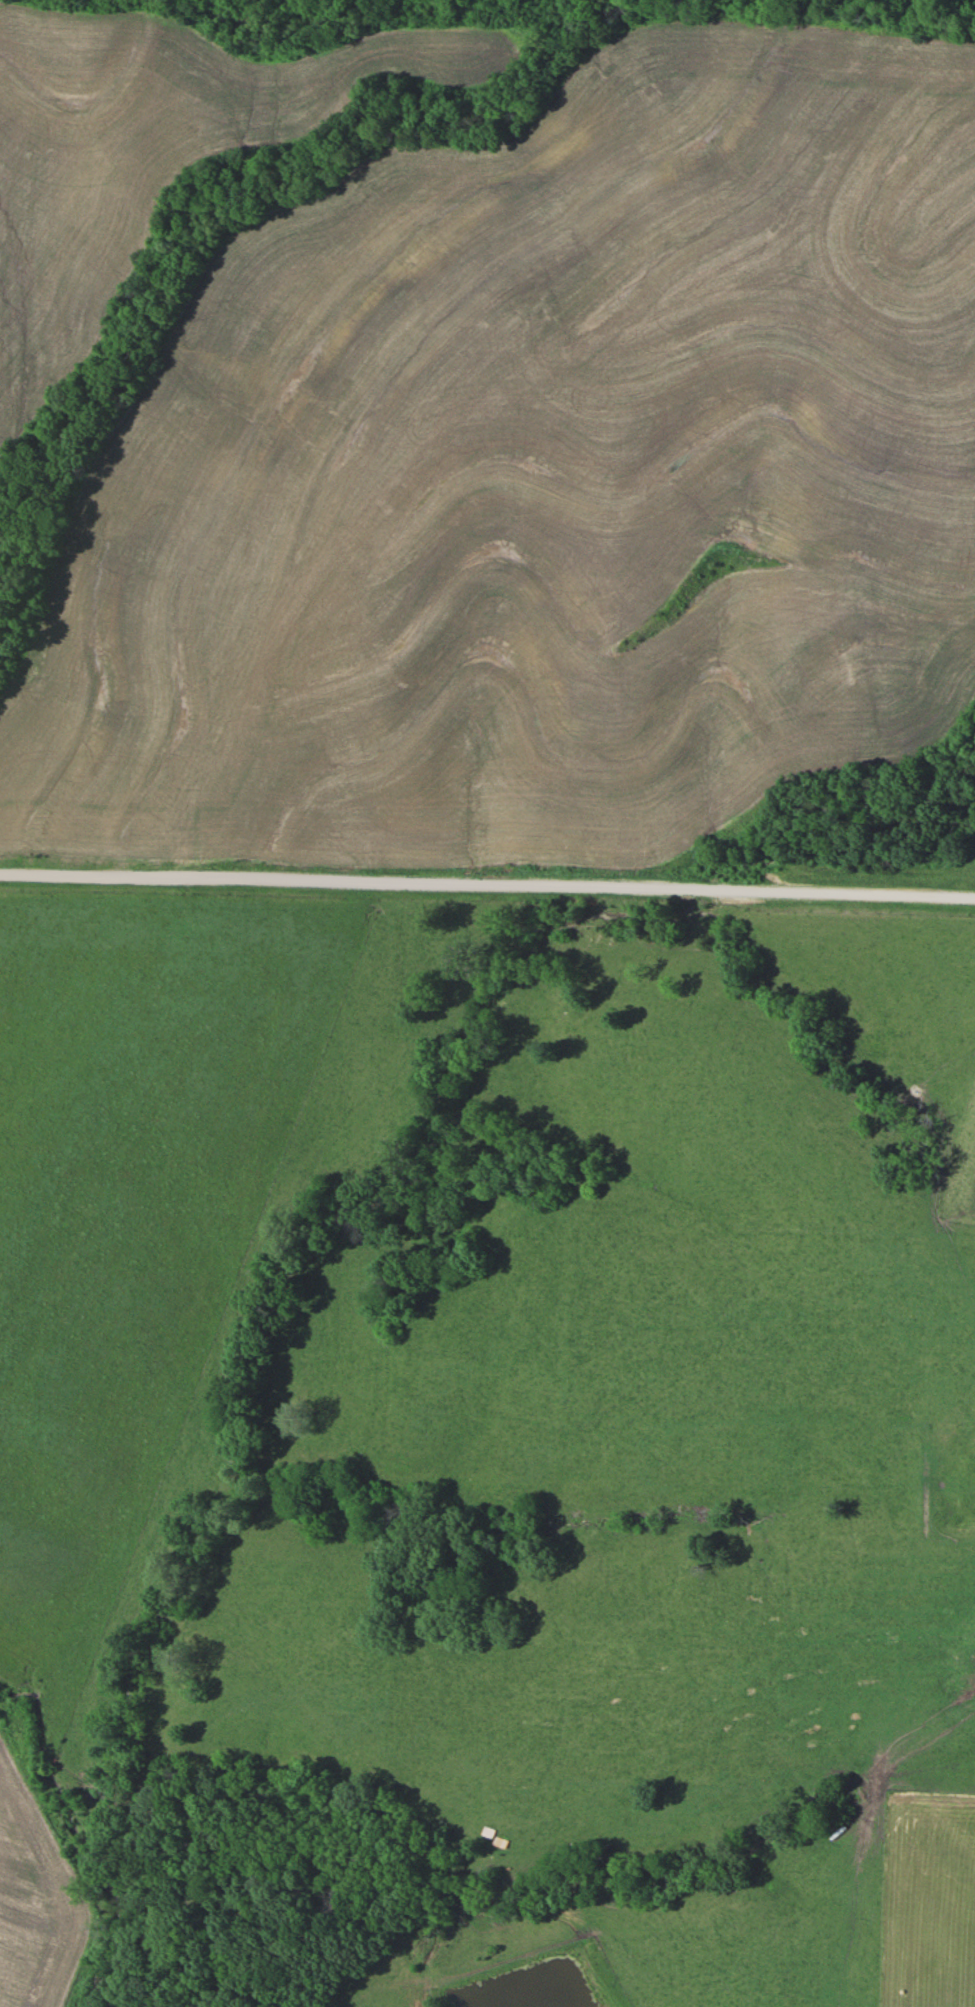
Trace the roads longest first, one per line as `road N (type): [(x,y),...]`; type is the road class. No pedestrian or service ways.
road 1 (residential): [(974,933),(0,896)]

